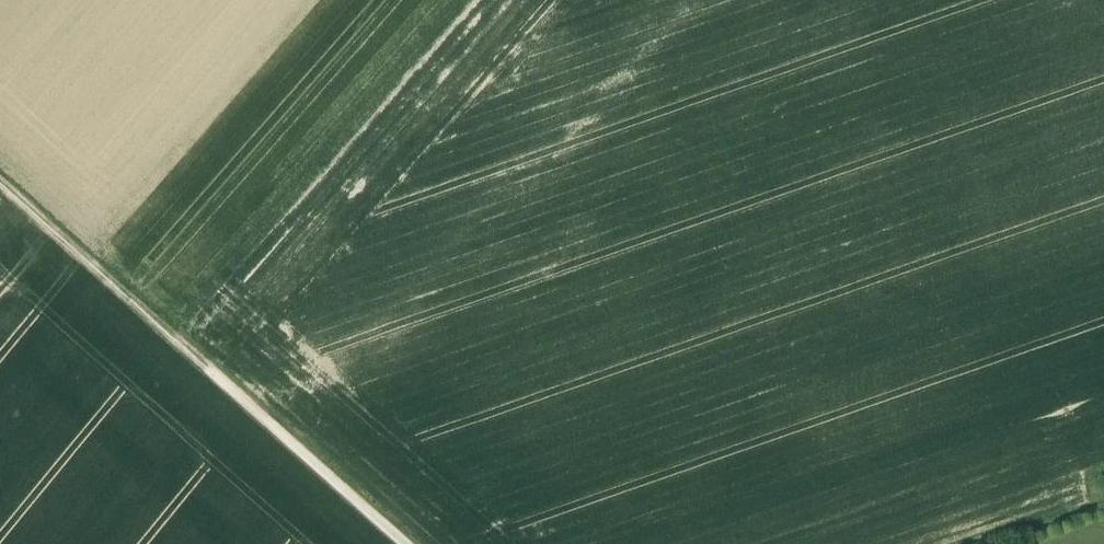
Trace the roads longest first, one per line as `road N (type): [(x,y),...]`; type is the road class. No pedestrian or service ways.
road 1 (track): [(0,185),(401,543)]

